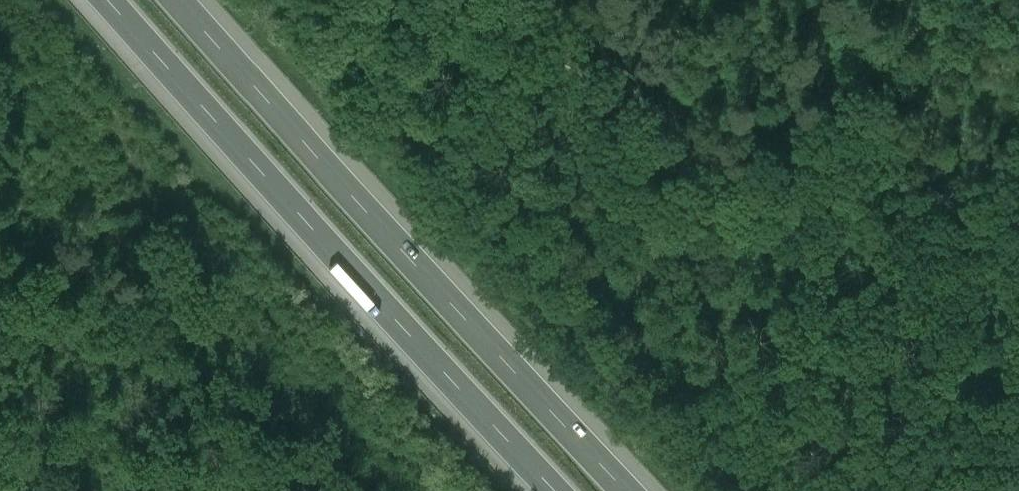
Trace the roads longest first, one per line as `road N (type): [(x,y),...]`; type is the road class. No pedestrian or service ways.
road 1 (motorway): [(628,490),(174,0)]
road 2 (motorway): [(105,0),(334,262),(552,490)]
road 3 (track): [(679,124),(740,148),(784,134),(951,0)]
road 4 (track): [(551,0),(679,124)]

